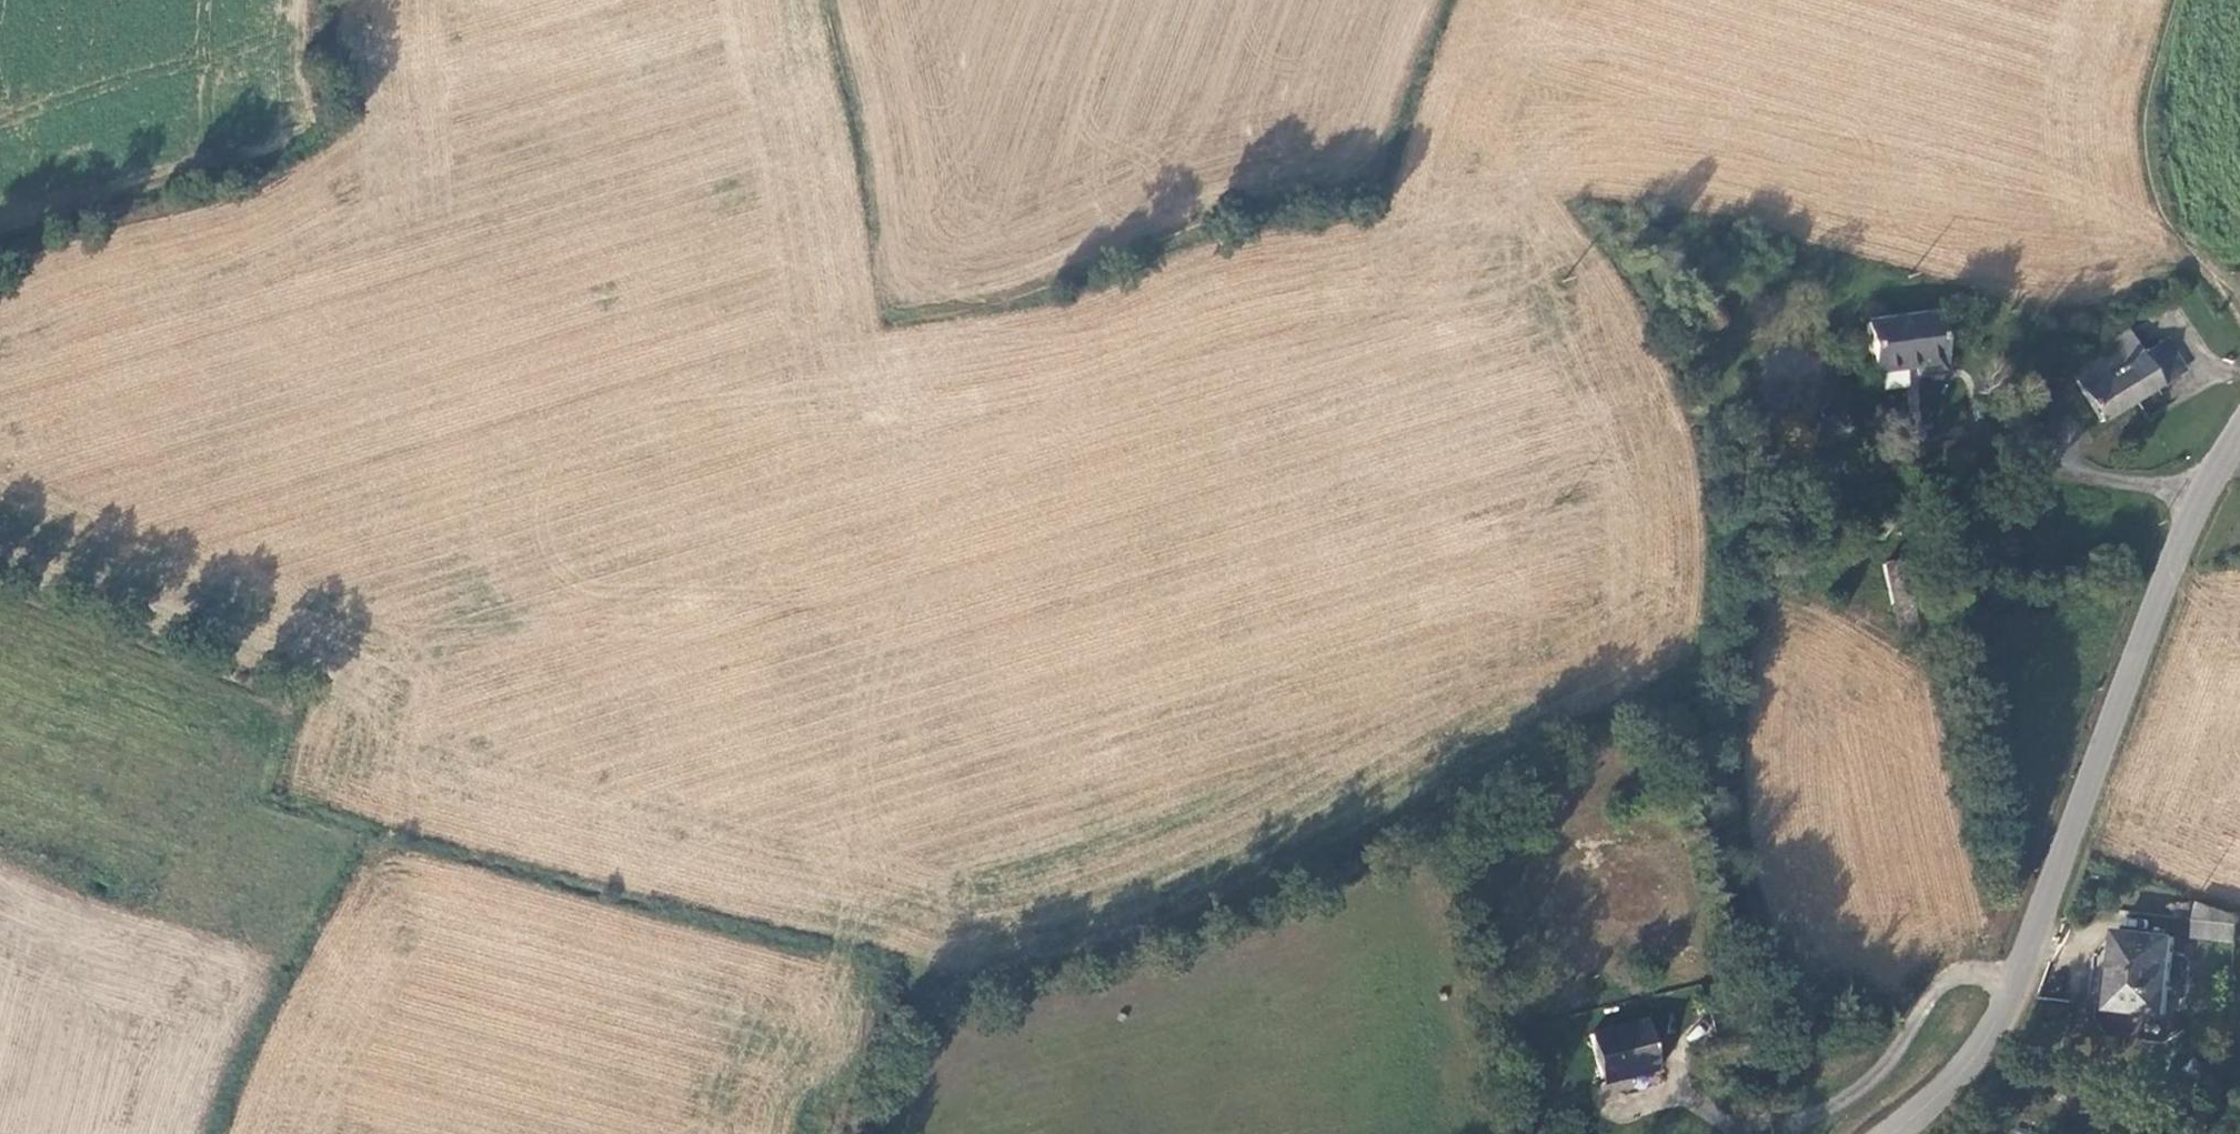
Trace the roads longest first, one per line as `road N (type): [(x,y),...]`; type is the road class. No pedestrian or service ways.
road 1 (tertiary): [(2239,431),(2195,493),(1999,1023),(1970,1066),(1897,1133)]

